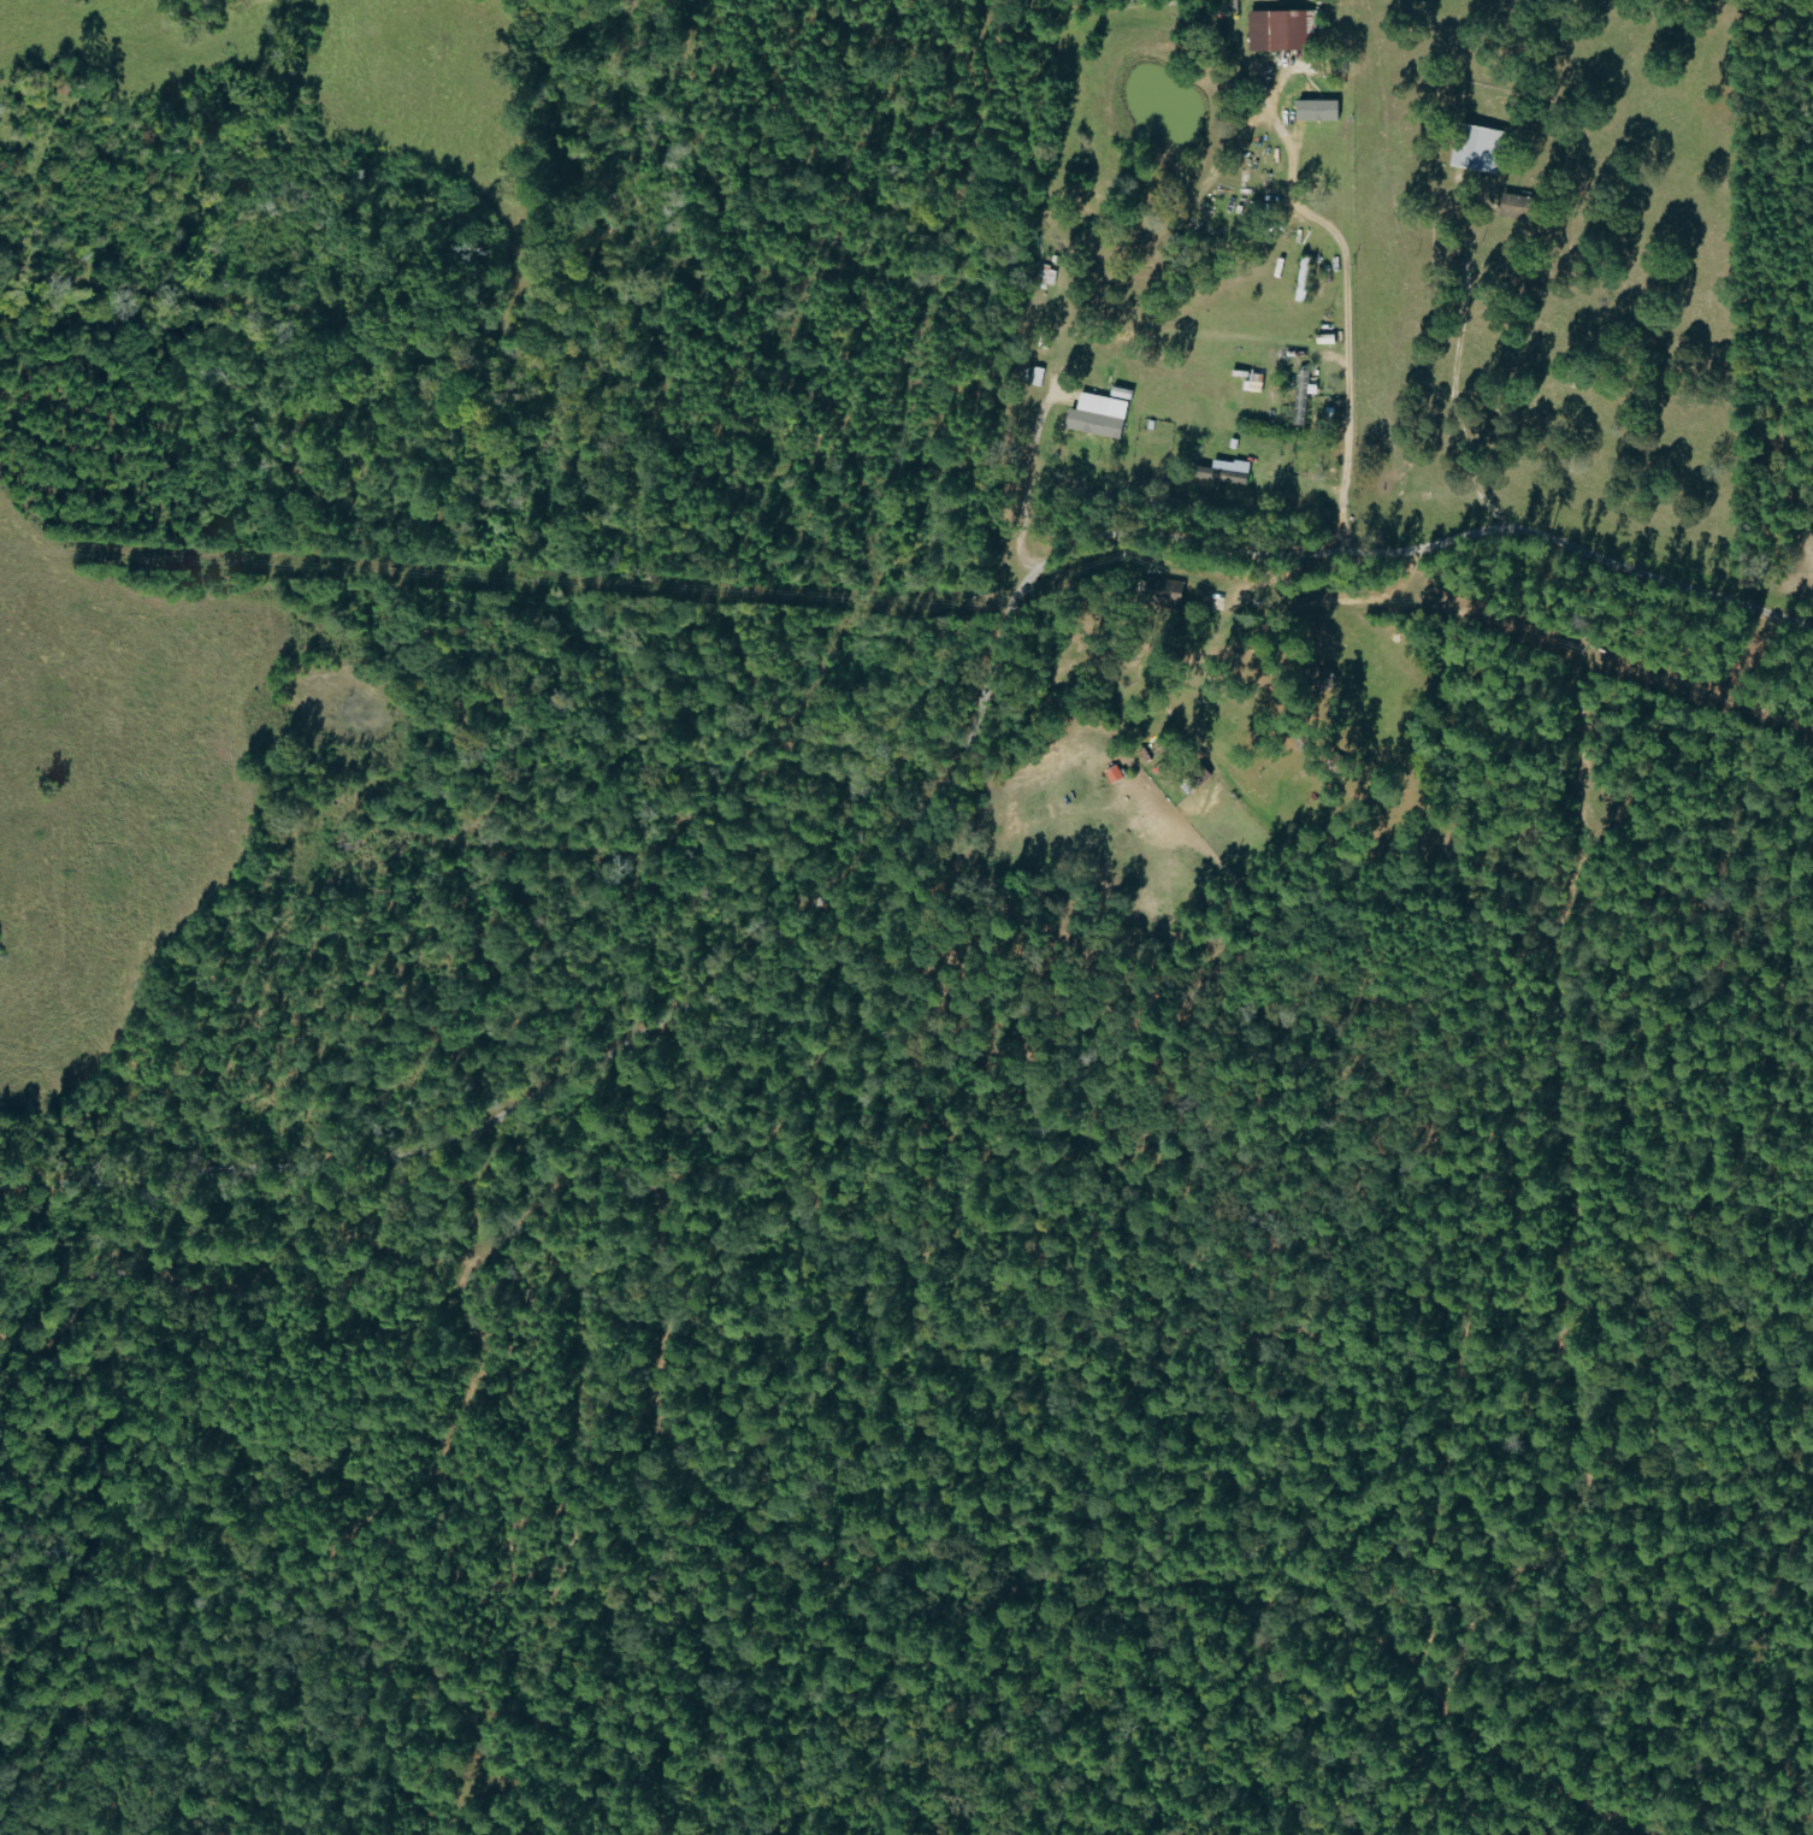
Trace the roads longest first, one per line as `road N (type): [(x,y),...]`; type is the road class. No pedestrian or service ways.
road 1 (residential): [(1812,634),(1575,539),(1489,527),(1359,545),(1141,530),(1089,538),(1052,554),(1020,582),(979,647),(975,724),(955,756),(882,830),(532,1102),(442,1141),(258,1179),(0,1182)]
road 2 (residential): [(1489,527),(1460,442),(1461,218)]

